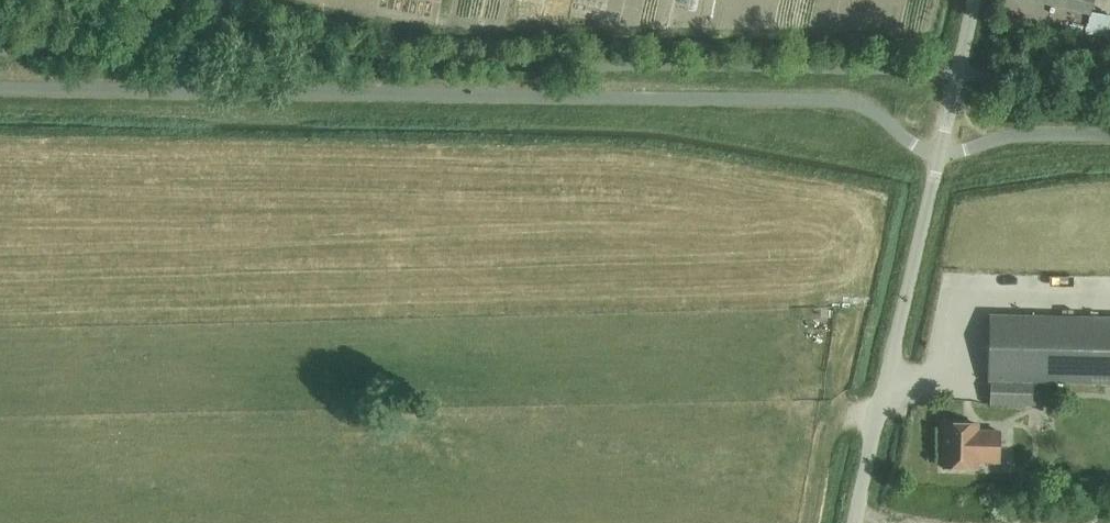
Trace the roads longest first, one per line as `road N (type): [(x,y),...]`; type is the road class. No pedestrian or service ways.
road 1 (unclassified): [(854,522),(976,0)]

